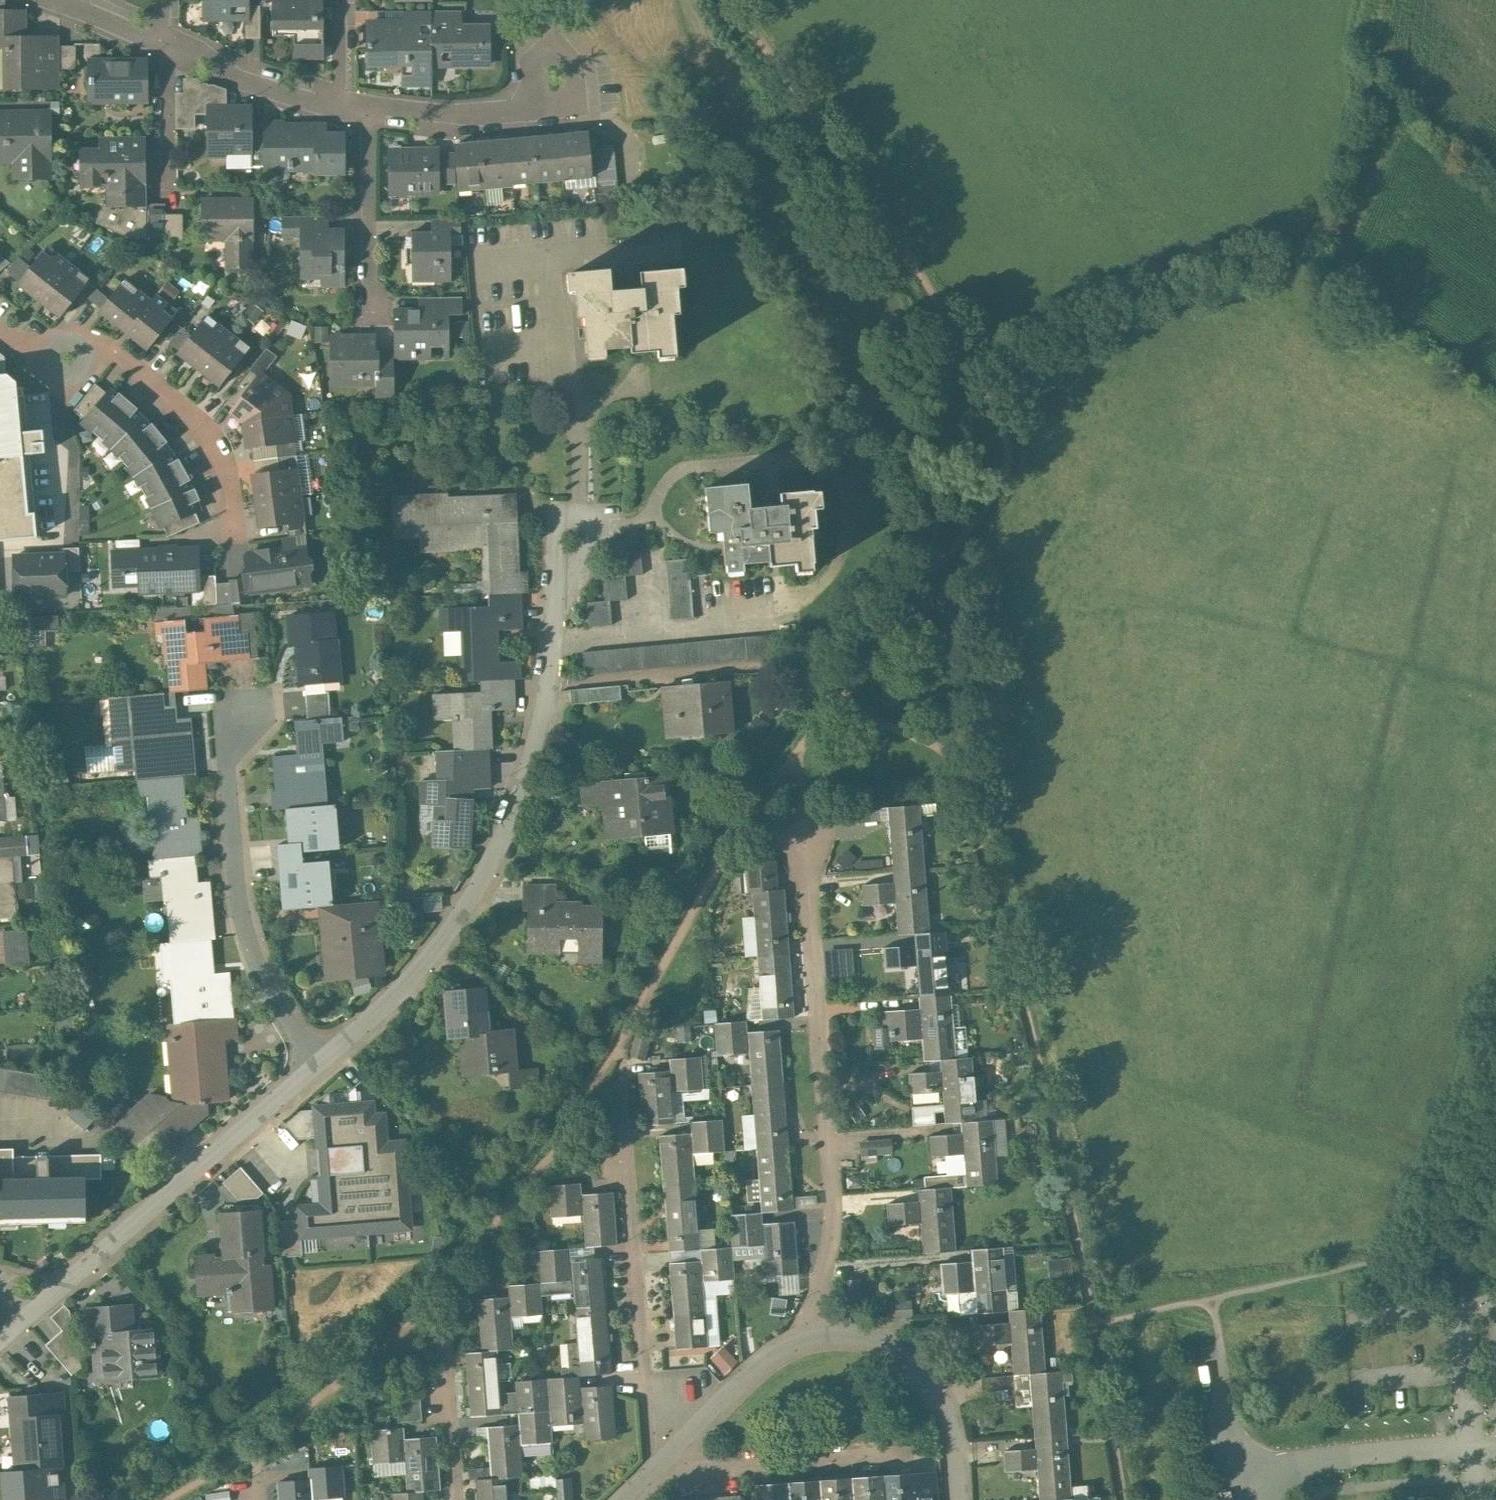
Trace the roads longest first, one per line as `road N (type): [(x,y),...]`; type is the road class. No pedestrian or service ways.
road 1 (residential): [(318,1069),(432,953),(498,855),(551,685),(555,602),(577,539)]
road 2 (residential): [(812,1333),(834,1211),(807,843)]
road 3 (track): [(1211,1299),(1392,1253),(1495,1006)]
road 4 (residential): [(0,1338),(318,1069)]
road 5 (residential): [(318,1069),(266,986),(249,927),(232,762),(251,714)]
road 6 (residential): [(658,1463),(649,1445),(623,1108)]
road 7 (residential): [(83,351),(111,354),(147,377),(202,427),(222,461),(236,541)]
road 8 (residential): [(959,1499),(953,1424),(922,1367),(870,1338),(812,1333)]
road 9 (residential): [(369,109),(371,314)]
road 10 (residential): [(812,1333),(732,1386),(658,1463)]
road 11 (residential): [(503,117),(575,107),(575,64),(554,48),(535,66),(524,95)]
road 12 (residential): [(166,45),(254,85),(343,106)]
road 13 (residential): [(63,375),(57,410),(74,452),(70,528)]
road 14 (residential): [(456,1499),(444,1344)]
road 15 (residential): [(1243,1499),(1219,1349)]
road 16 (residential): [(166,45),(170,185)]
road 17 (residential): [(369,109),(503,117)]
road 18 (residential): [(51,0),(166,45)]
road 19 (track): [(1093,1327),(1211,1299)]

